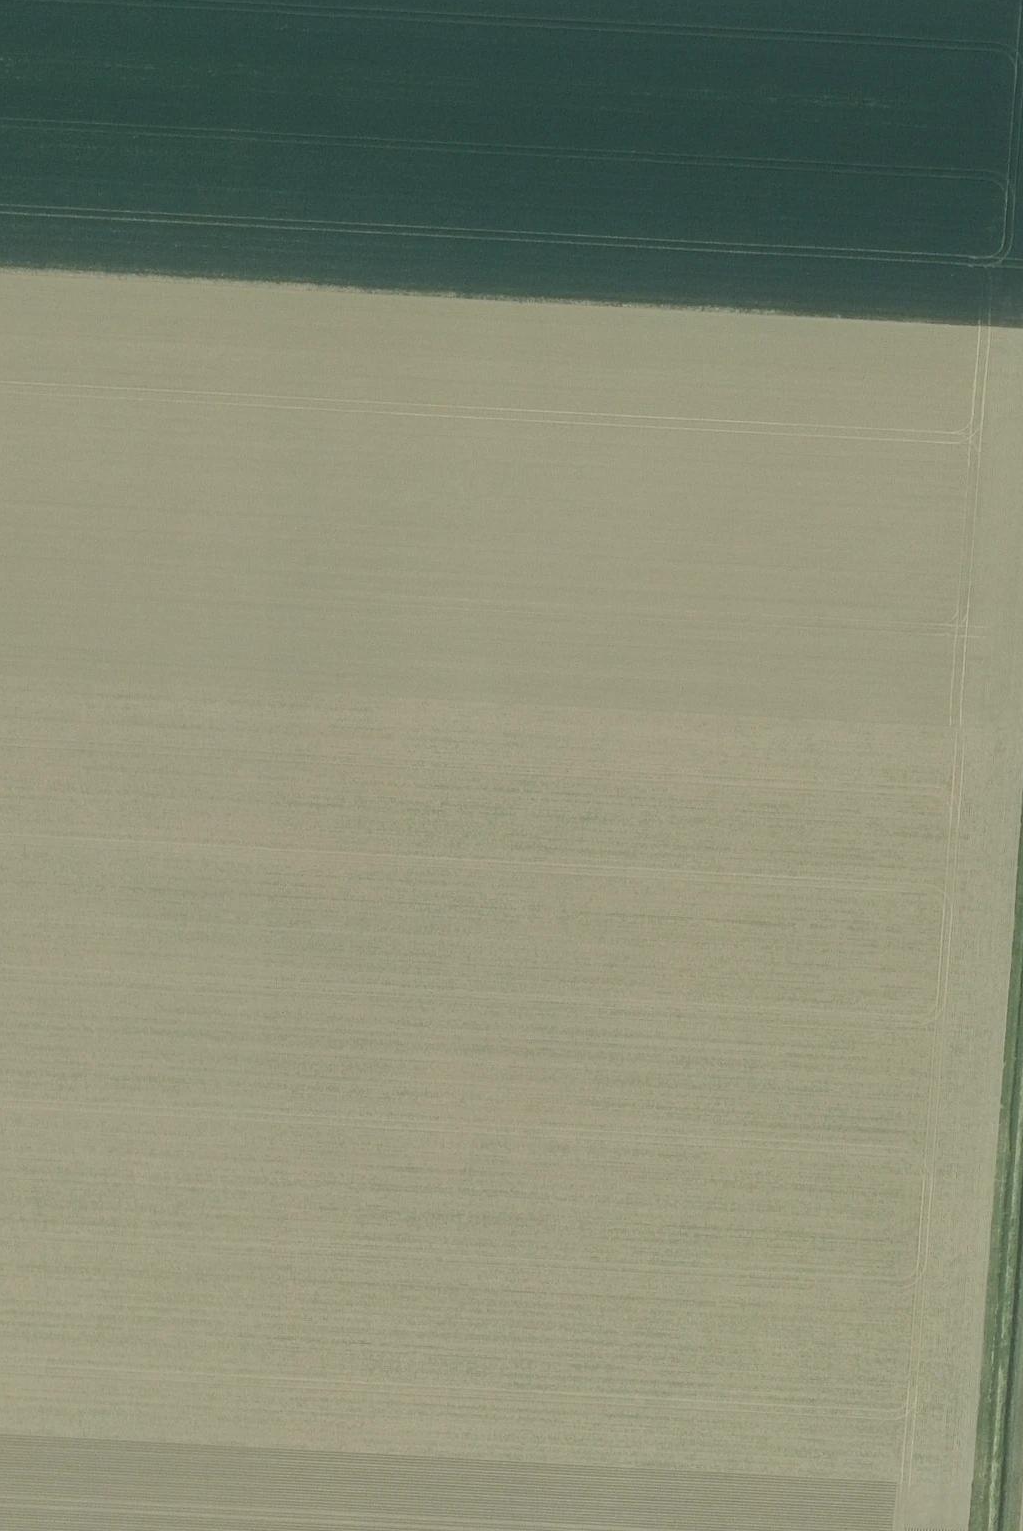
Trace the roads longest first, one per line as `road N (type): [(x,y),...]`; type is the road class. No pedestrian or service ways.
road 1 (track): [(1022,1396),(1012,1530)]

